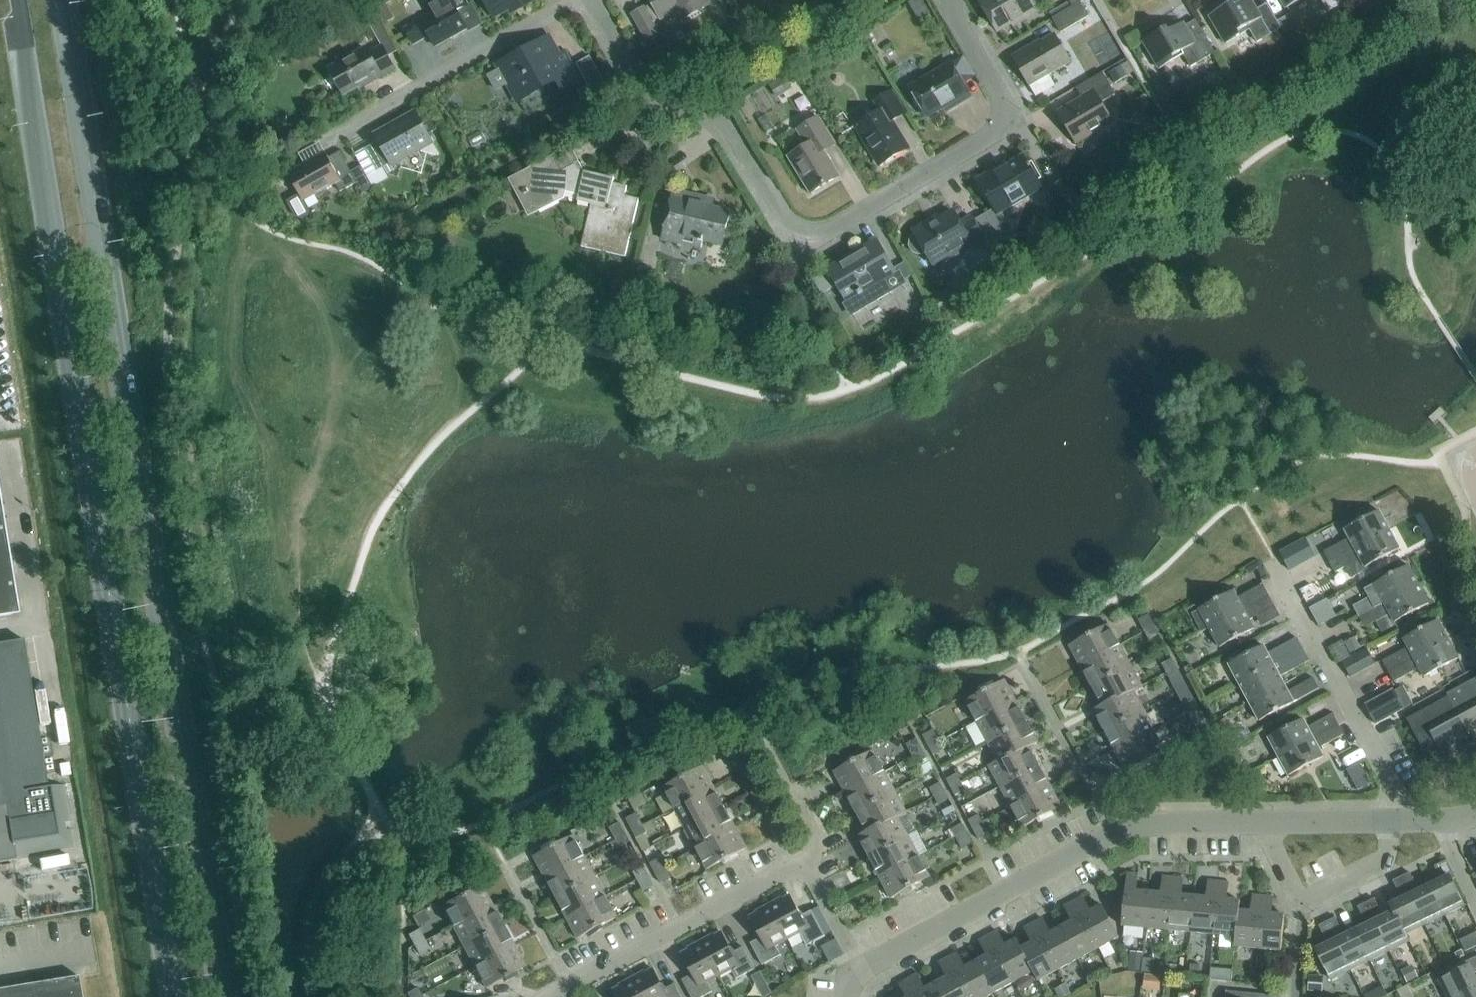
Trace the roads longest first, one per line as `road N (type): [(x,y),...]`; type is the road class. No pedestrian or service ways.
road 1 (primary): [(224,996),(63,0)]
road 2 (primary): [(18,0),(175,996)]
road 3 (residential): [(579,0),(627,99),(715,111),(778,235),(810,235),(999,126),(940,0)]
road 4 (residential): [(859,967),(1114,832),(1147,822),(1257,820)]
road 5 (residential): [(1393,822),(1393,784),(1274,561)]
road 6 (residential): [(549,996),(804,861)]
road 7 (residential): [(314,124),(560,0)]
road 8 (residential): [(1257,820),(1301,901),(1384,859),(1393,822)]
road 9 (residential): [(1257,820),(1393,822)]

